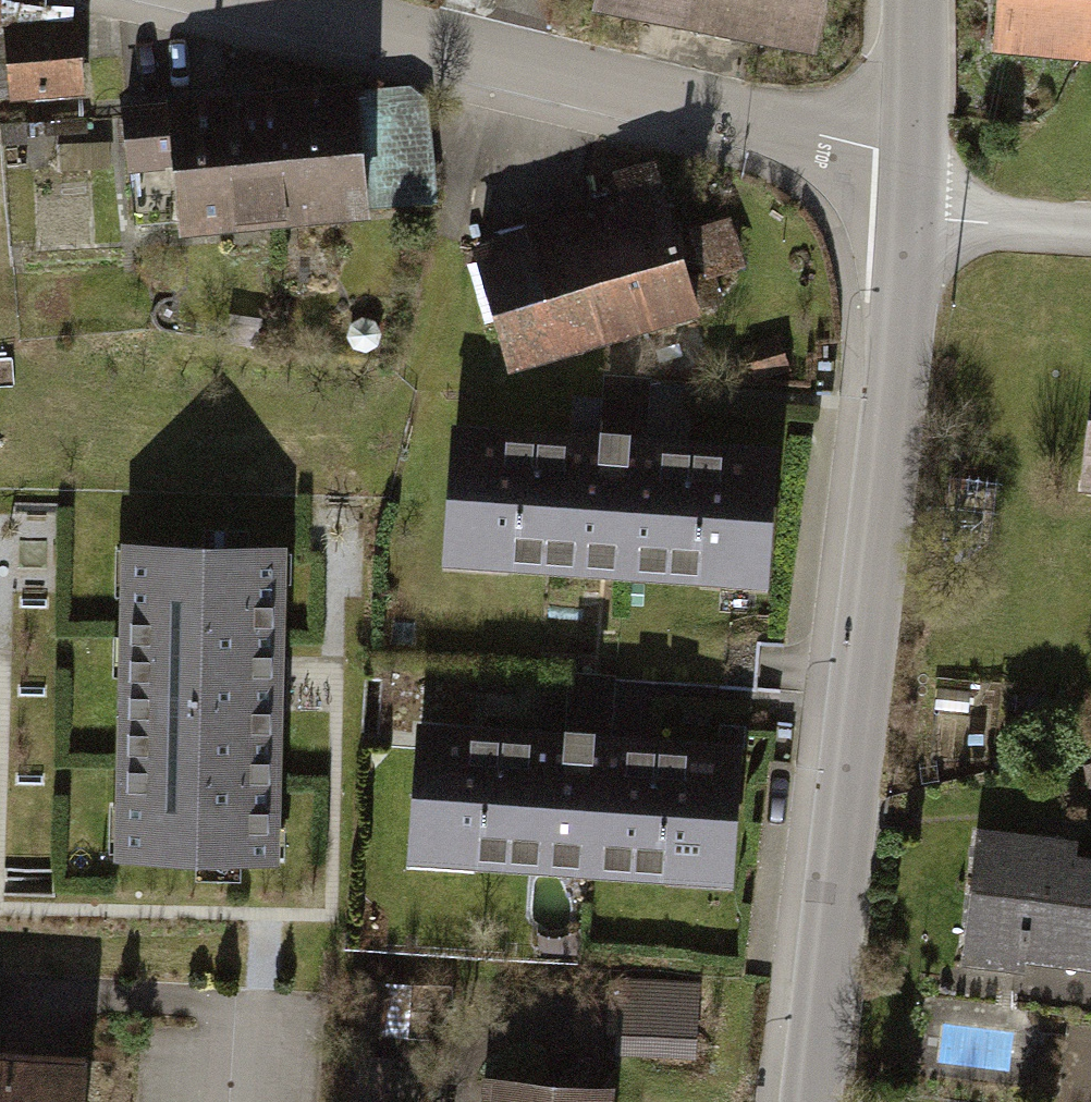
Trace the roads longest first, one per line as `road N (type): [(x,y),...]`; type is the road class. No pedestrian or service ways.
road 1 (tertiary): [(818,1101),(880,598),(915,173)]
road 2 (residential): [(915,173),(206,0)]
road 3 (residential): [(1090,225),(1015,219),(915,173)]
road 4 (tertiary): [(915,173),(916,0)]

